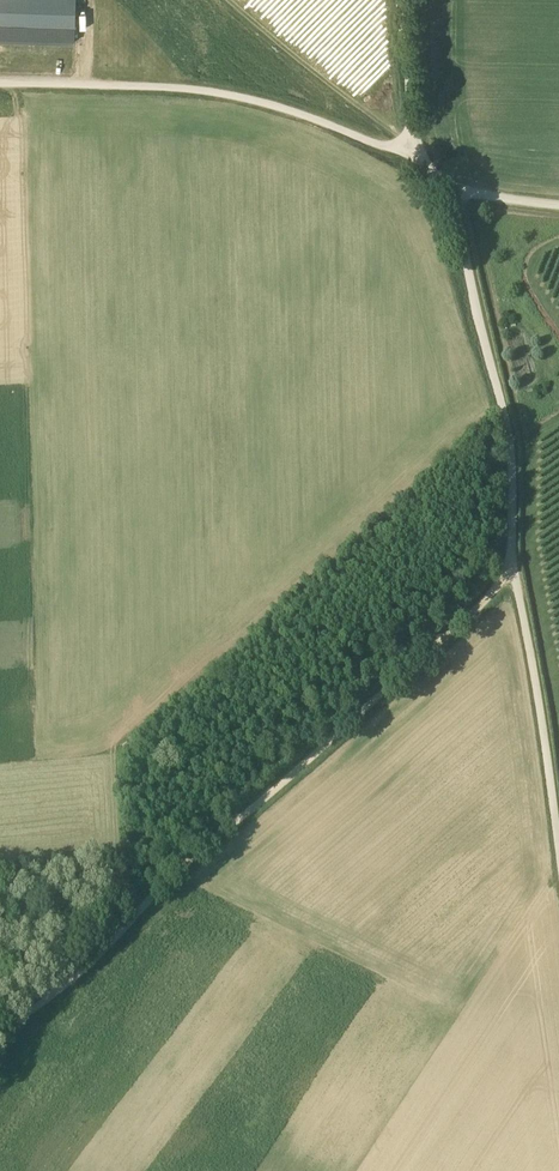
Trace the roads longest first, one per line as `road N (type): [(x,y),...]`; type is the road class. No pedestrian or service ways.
road 1 (track): [(514,578),(158,889),(71,983),(0,1029)]
road 2 (track): [(415,161),(221,94),(0,85)]
road 3 (track): [(450,187),(514,466),(514,578)]
road 4 (track): [(514,578),(558,863)]
road 5 (track): [(450,187),(415,161),(410,0)]

